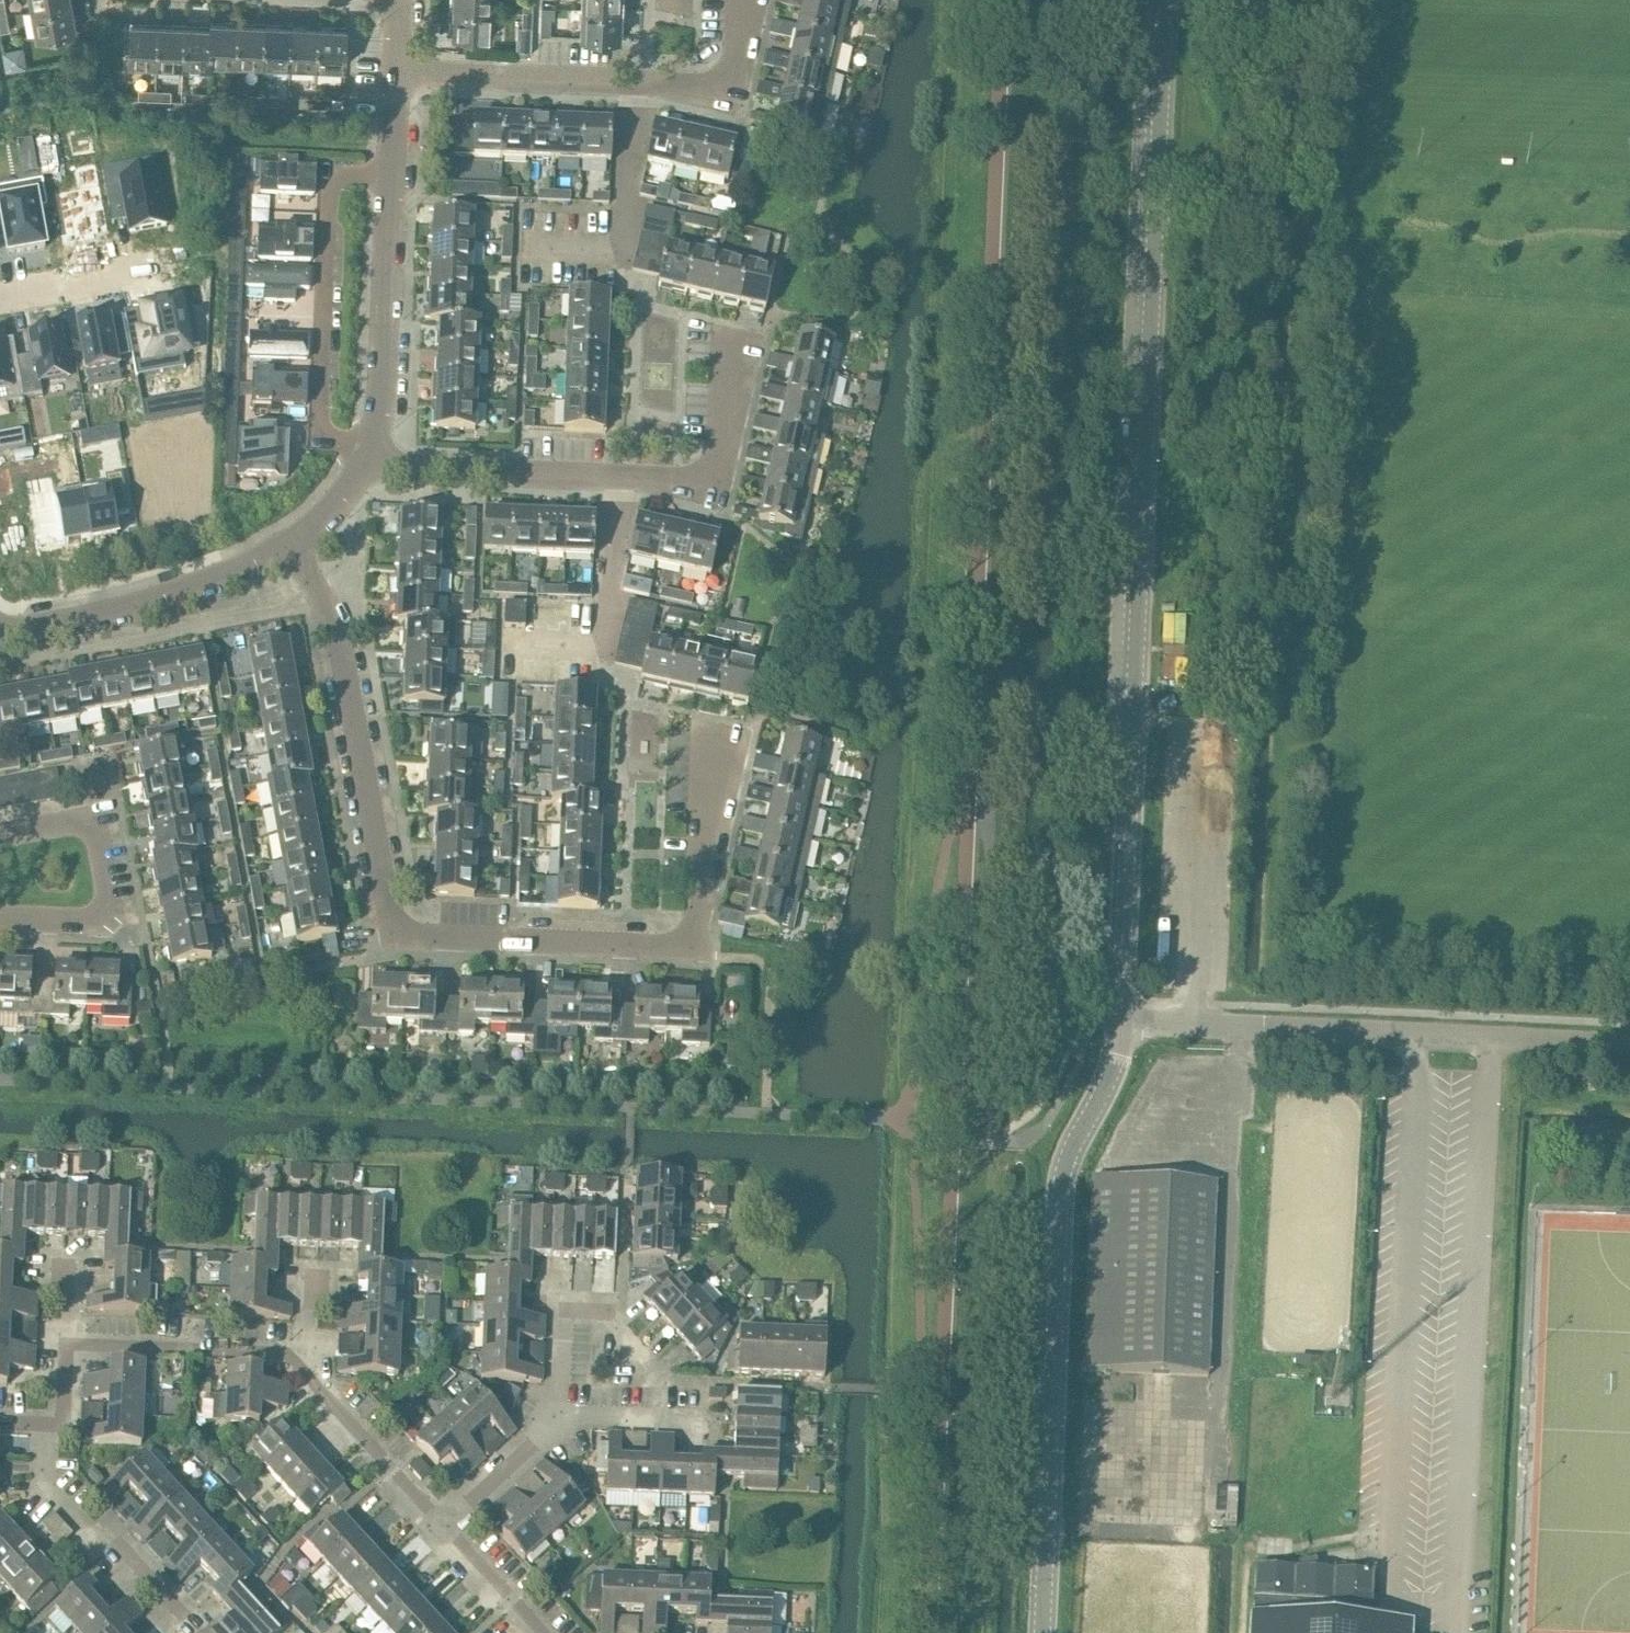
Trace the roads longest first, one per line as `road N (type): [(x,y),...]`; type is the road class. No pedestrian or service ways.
road 1 (tertiary): [(1043,1632),(1063,1173),(1112,1069),(1123,1019),(1134,524),(1161,0)]
road 2 (residential): [(734,727),(695,951),(387,934),(336,629),(291,545)]
road 3 (residential): [(391,174),(330,174),(315,433),(370,448)]
road 4 (residential): [(0,632),(102,617),(221,579),(291,545)]
road 5 (residential): [(0,838),(98,823),(108,916),(0,913)]
road 6 (residential): [(370,448),(380,408),(391,174)]
road 7 (residential): [(367,461),(624,476)]
road 8 (residential): [(186,1615),(120,1543),(100,1541),(45,1483),(46,1426)]
road 9 (residential): [(397,74),(646,84)]
road 10 (residential): [(624,476),(709,485),(739,326)]
road 11 (residential): [(69,1341),(286,1352),(301,1365)]
road 12 (residential): [(301,1365),(442,1523)]
road 13 (residential): [(664,1424),(667,1383),(606,1314),(558,1309)]
road 14 (residential): [(600,649),(624,476)]
road 15 (residential): [(0,296),(169,264)]
road 16 (residential): [(646,84),(728,86),(749,0)]
road 17 (residential): [(611,250),(646,84)]
road 18 (residential): [(442,1523),(553,1421)]
road 19 (residential): [(542,1632),(442,1523)]

